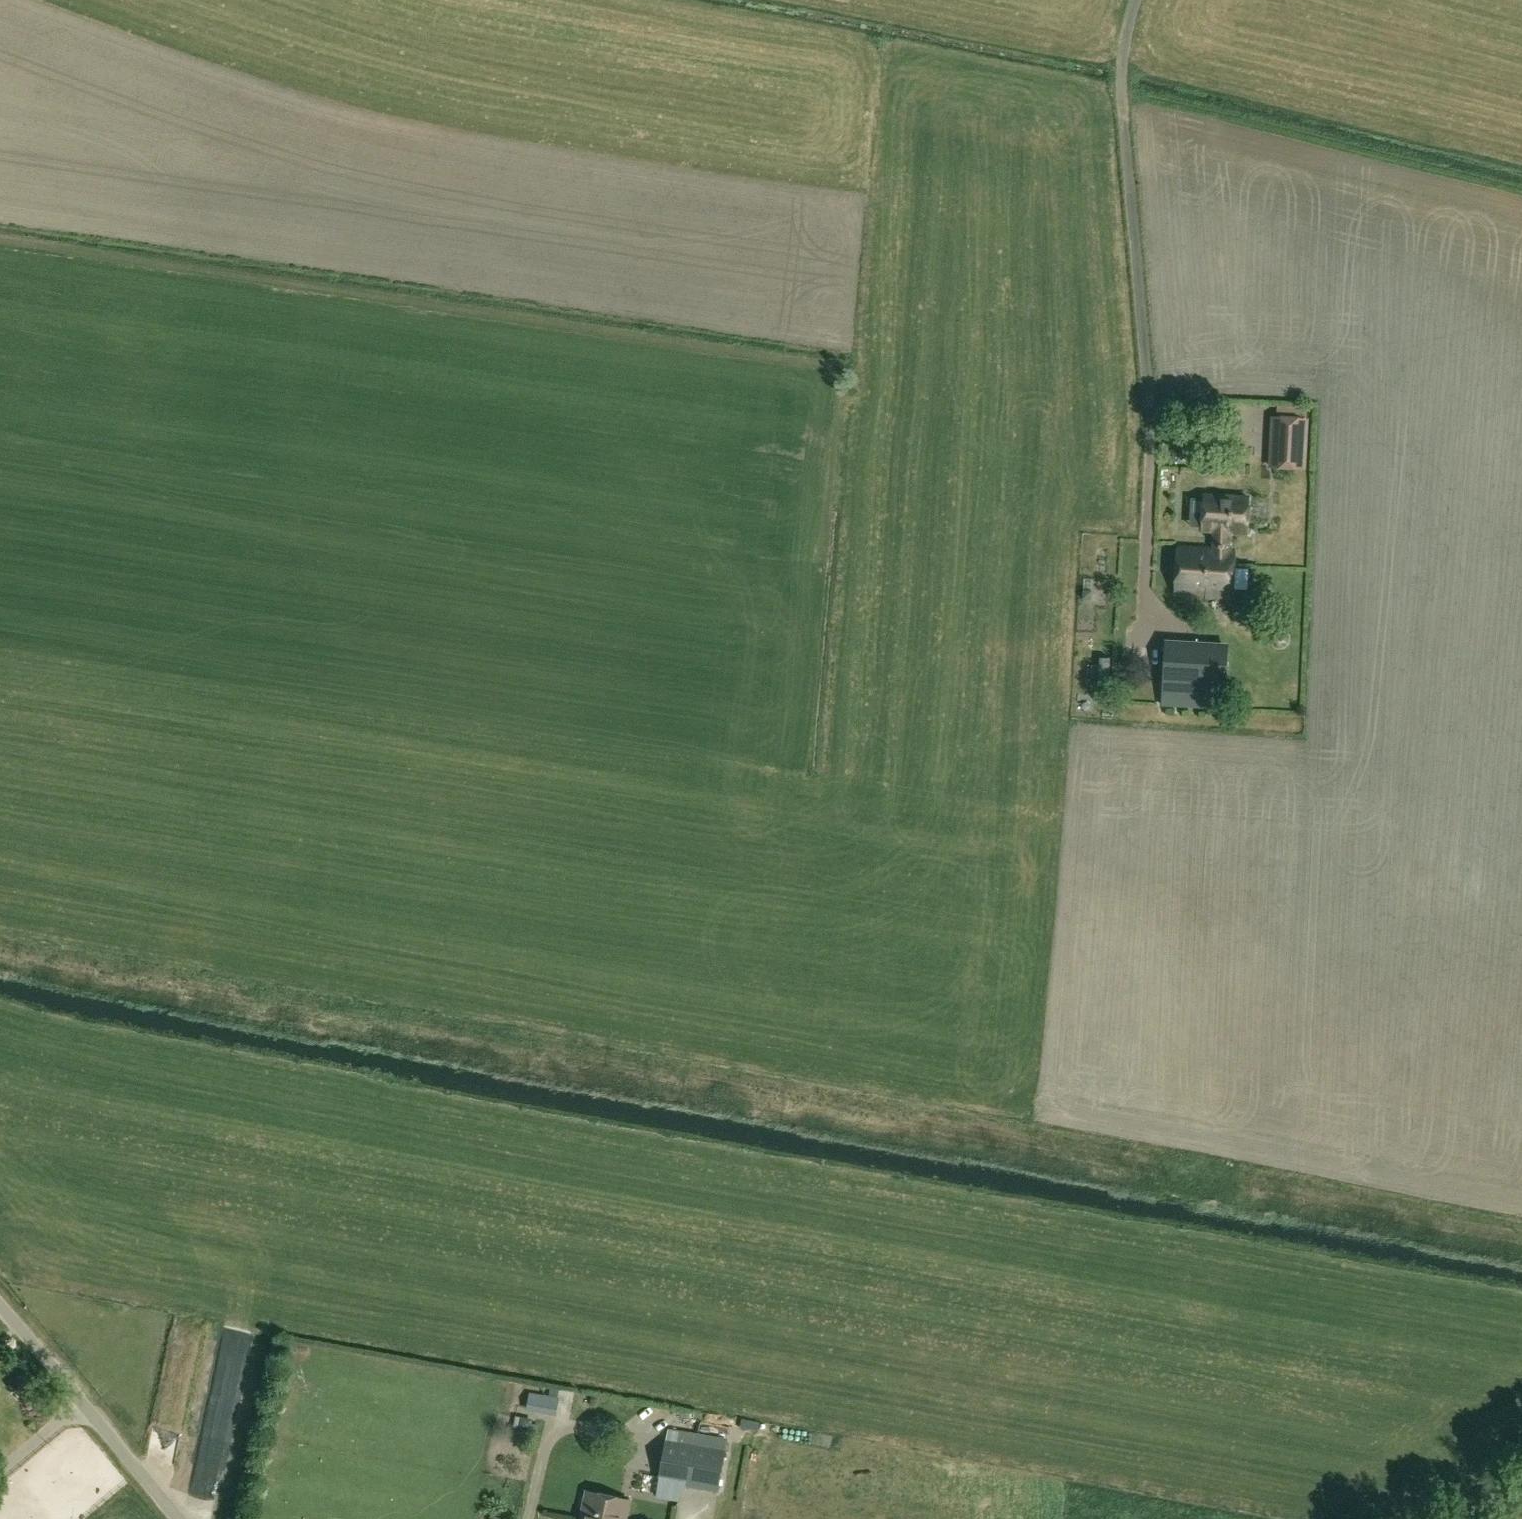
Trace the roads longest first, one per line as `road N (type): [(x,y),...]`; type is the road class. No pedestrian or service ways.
road 1 (unclassified): [(183,1518),(0,1295)]

